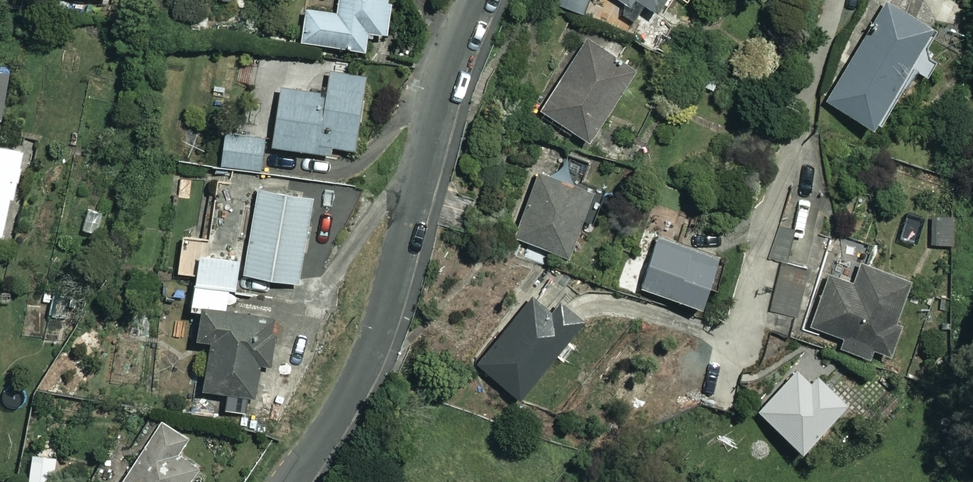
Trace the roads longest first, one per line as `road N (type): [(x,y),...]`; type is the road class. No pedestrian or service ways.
road 1 (residential): [(481,0),(436,113),(374,342),(292,481)]

